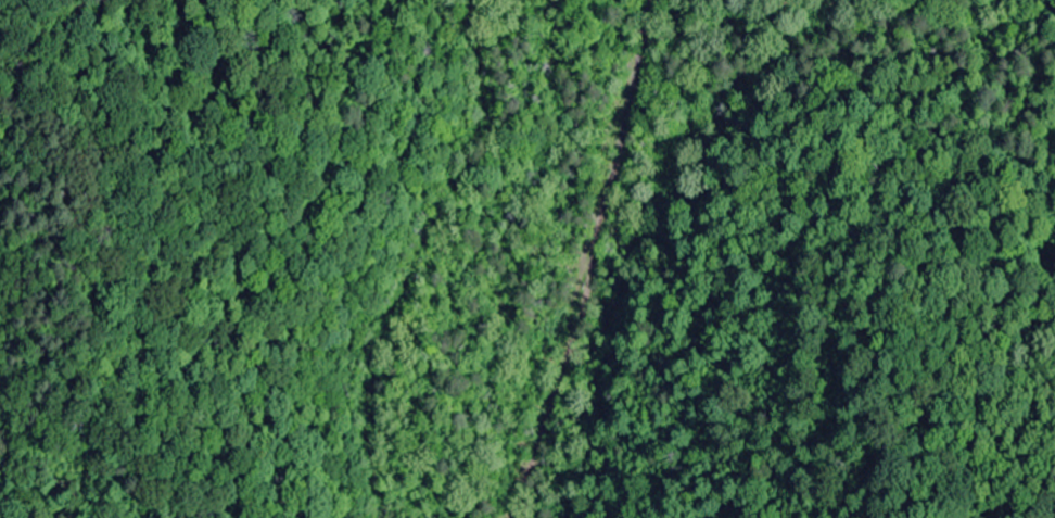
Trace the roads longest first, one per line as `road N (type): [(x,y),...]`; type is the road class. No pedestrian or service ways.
road 1 (track): [(386,517),(491,323),(538,254),(602,103),(588,0)]

